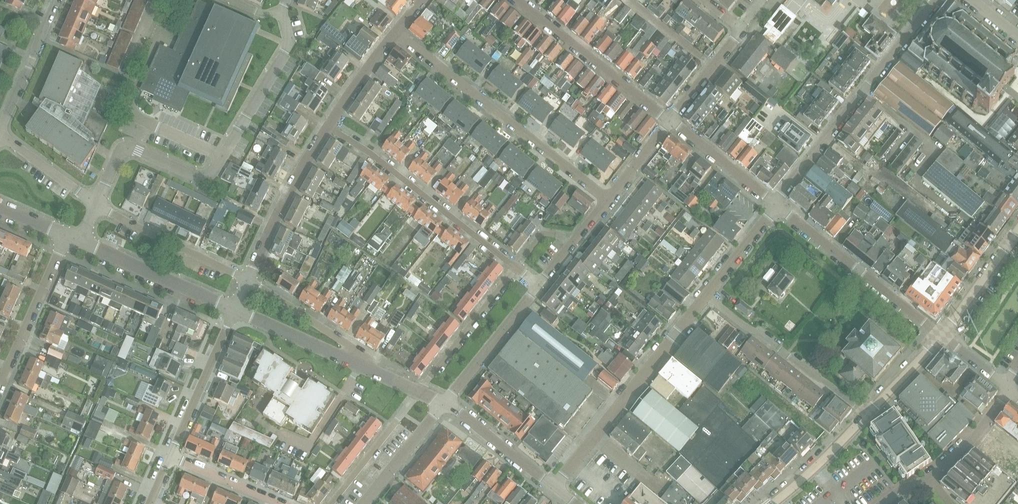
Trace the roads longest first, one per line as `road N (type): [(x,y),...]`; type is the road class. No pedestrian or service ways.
road 1 (residential): [(96,203),(126,149),(198,177),(212,173),(289,47),(282,11)]
road 2 (residential): [(607,199),(397,33)]
road 3 (residential): [(776,204),(939,0)]
road 4 (residential): [(554,489),(708,298)]
road 5 (residential): [(515,269),(328,126)]
road 6 (residential): [(941,337),(776,204)]
road 7 (residential): [(867,416),(708,298)]
road 8 (residential): [(670,122),(516,0)]
road 9 (residential): [(249,279),(328,126)]
road 10 (residential): [(249,279),(96,203)]
road 11 (residential): [(234,310),(80,241)]
road 12 (residential): [(0,387),(67,236)]
road 13 (residential): [(234,310),(171,456)]
road 14 (residential): [(515,269),(420,392)]
road 15 (residential): [(446,403),(538,287)]
road 16 (residential): [(0,131),(57,0)]
road 17 (residential): [(420,392),(331,503)]
road 18 (residential): [(554,489),(446,403)]
road 19 (residential): [(356,362),(351,349),(249,279)]
road 20 (residential): [(776,204),(670,122)]
road 21 (residential): [(356,362),(234,310)]
road 22 (tertiary): [(941,337),(1017,230)]
road 23 (residential): [(364,503),(446,403)]
road 24 (tertiary): [(773,503),(867,416)]
road 25 (residential): [(283,503),(171,456)]

